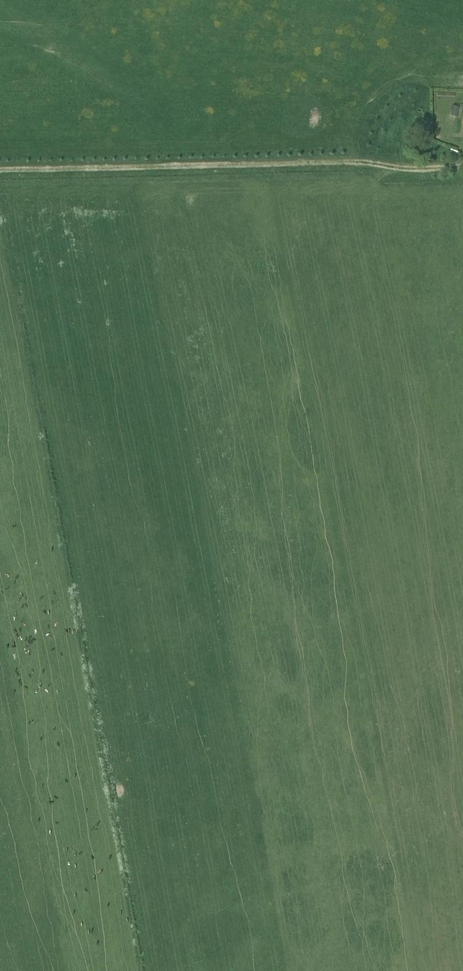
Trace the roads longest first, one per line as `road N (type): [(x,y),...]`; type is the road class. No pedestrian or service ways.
road 1 (track): [(462,167),(0,167)]

